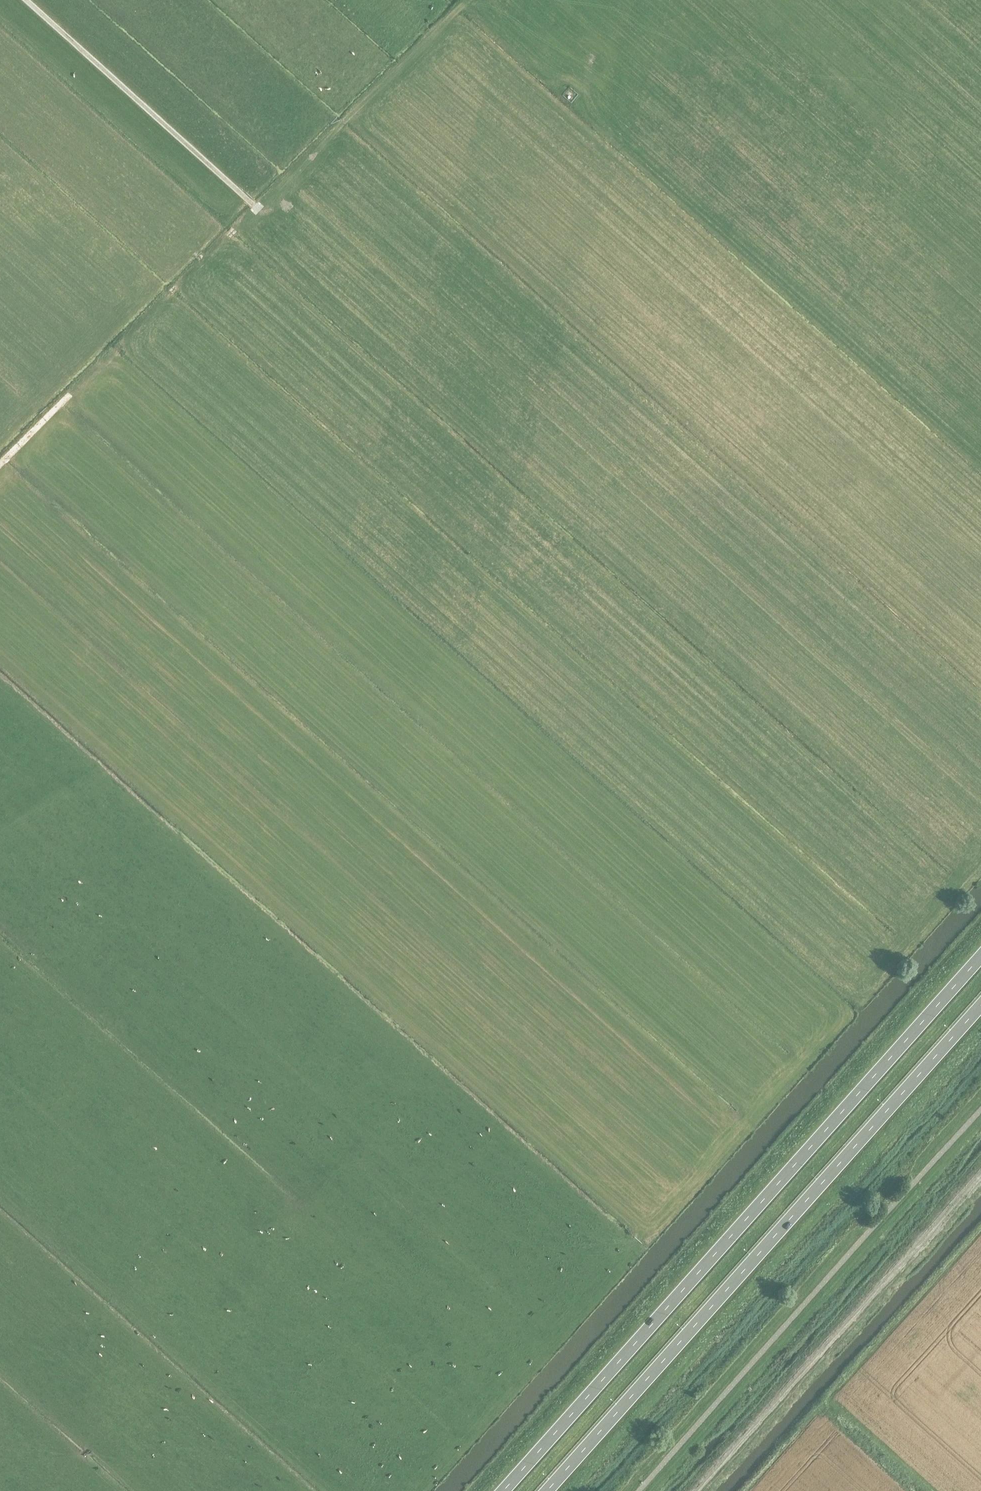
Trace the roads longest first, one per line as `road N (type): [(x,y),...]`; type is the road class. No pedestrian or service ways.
road 1 (trunk): [(980,954),(501,1490)]
road 2 (trunk): [(546,1490),(980,1005)]
road 3 (track): [(204,258),(0,461)]
road 4 (track): [(431,36),(258,208),(238,190)]

